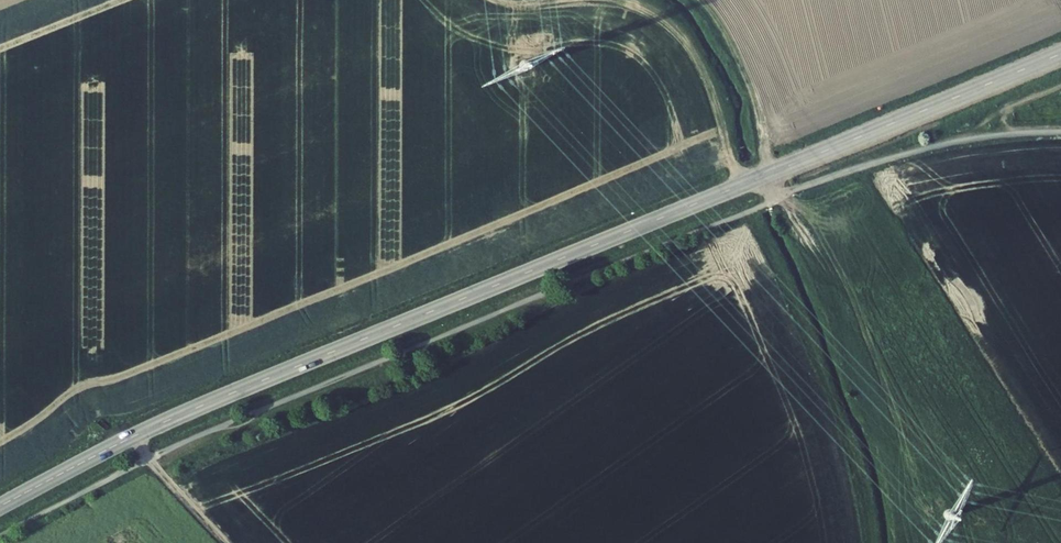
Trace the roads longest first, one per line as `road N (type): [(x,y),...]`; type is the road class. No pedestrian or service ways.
road 1 (secondary): [(1060,54),(216,399),(0,506)]
road 2 (track): [(742,185),(710,80),(684,40),(638,6),(605,0)]
road 3 (track): [(772,173),(748,76),(728,32),(701,0)]
road 4 (track): [(229,542),(133,436)]

